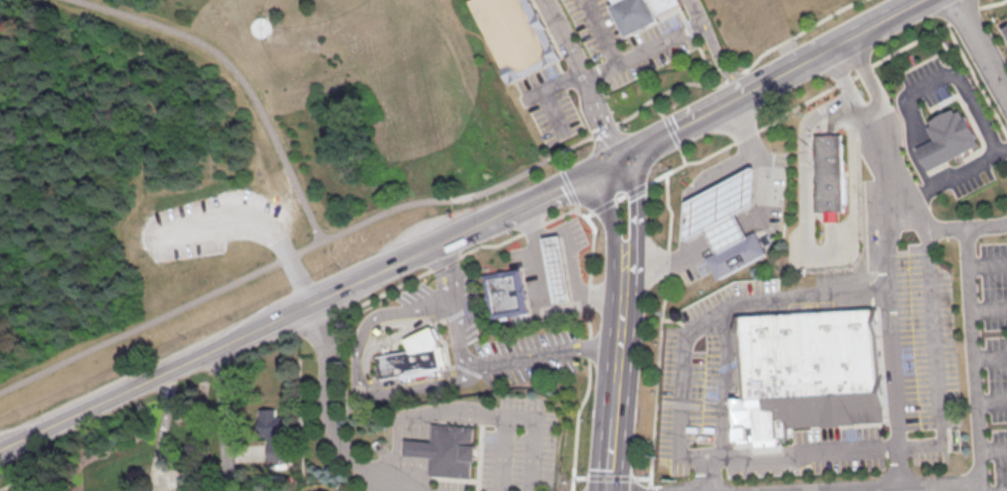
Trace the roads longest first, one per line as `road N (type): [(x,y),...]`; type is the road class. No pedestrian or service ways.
road 1 (tertiary): [(0,448),(478,227)]
road 2 (secondary): [(612,164),(624,223),(619,349)]
road 3 (secondary): [(612,164),(772,77)]
road 4 (tertiary): [(478,227),(612,164)]
road 5 (residential): [(215,347),(226,490)]

